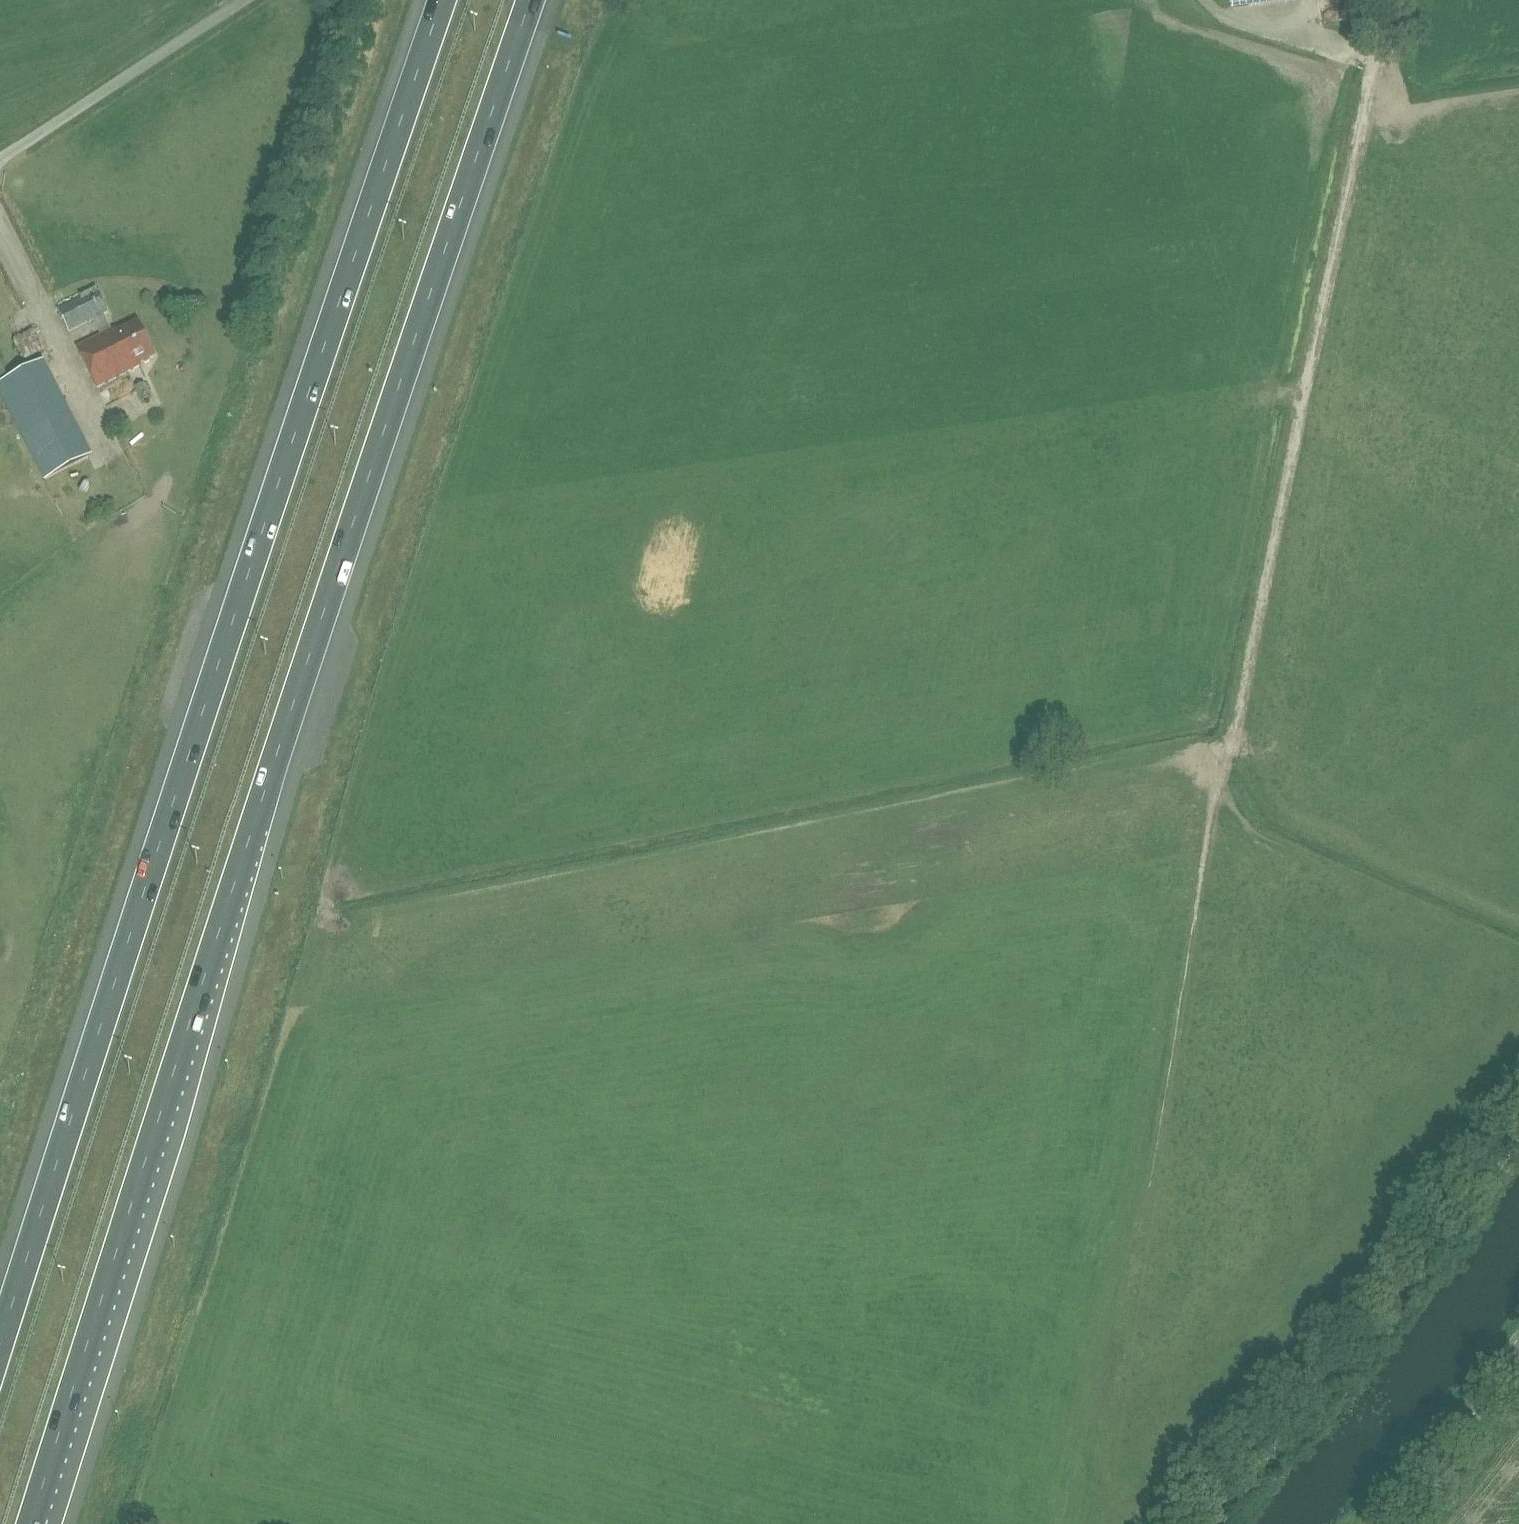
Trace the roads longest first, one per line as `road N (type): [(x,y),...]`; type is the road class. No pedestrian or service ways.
road 1 (motorway): [(31,1523),(249,837),(534,0)]
road 2 (motorway): [(440,0),(0,1340)]
road 3 (track): [(1230,754),(1392,0)]
road 4 (unclassified): [(0,157),(242,0)]
road 5 (tertiary): [(1378,1523),(1518,1345)]

